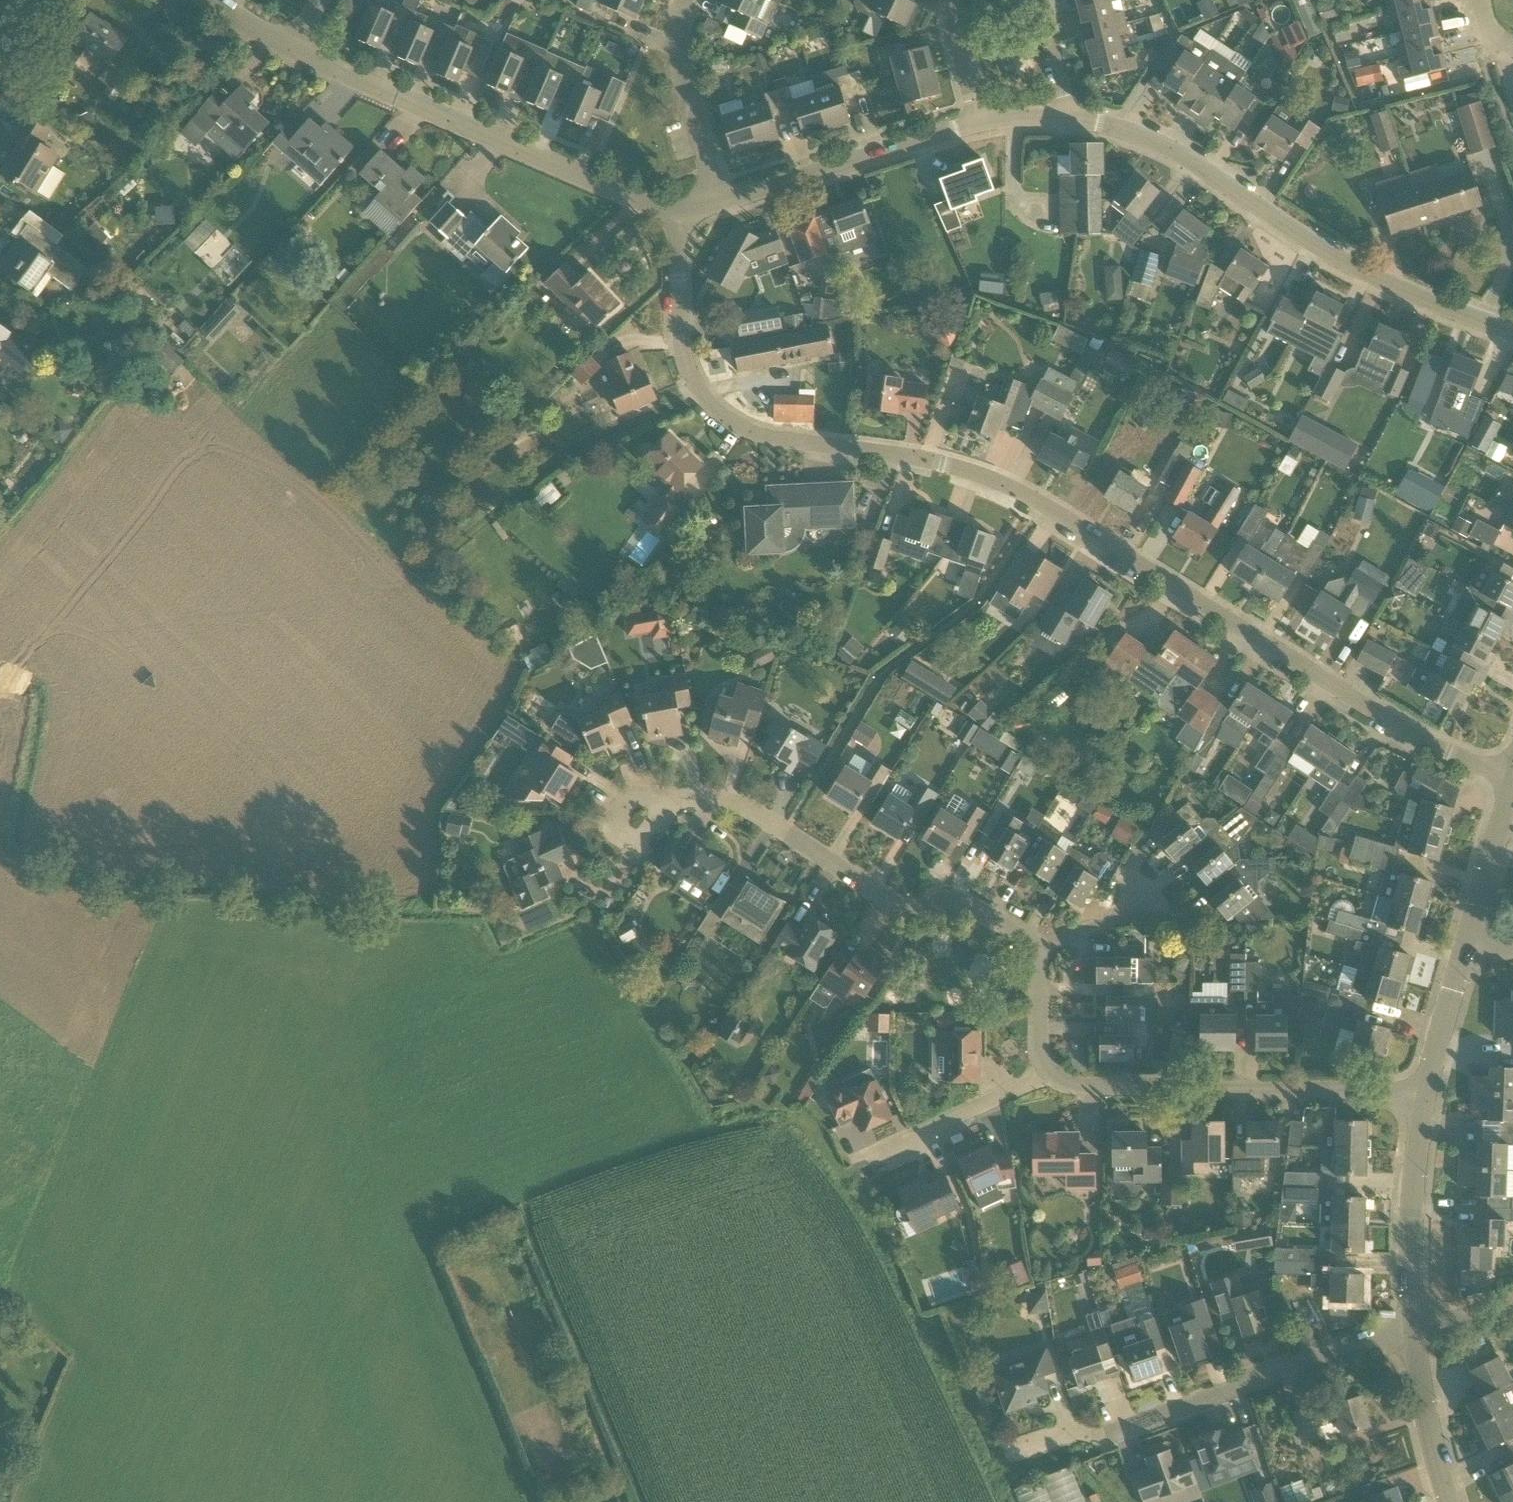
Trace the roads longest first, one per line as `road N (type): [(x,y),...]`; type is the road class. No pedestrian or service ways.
road 1 (residential): [(0,791),(60,833),(121,855),(206,872),(300,875),(341,820),(432,637),(432,616),(253,440),(217,439),(0,690)]
road 2 (residential): [(1512,787),(1027,498),(724,420),(691,370),(679,326),(681,215)]
road 3 (residential): [(1512,327),(1309,242),(1194,160),(1069,120)]
road 4 (residential): [(1000,1454),(1101,1434),(1416,1329)]
road 5 (residential): [(681,215),(285,49)]
road 6 (residential): [(1036,942),(951,891),(878,891),(856,882),(746,807),(663,794)]
road 7 (residential): [(1429,1101),(1081,1079),(1043,1067)]
road 8 (residential): [(977,121),(715,201)]
road 9 (residential): [(1416,1329),(1429,1101)]
road 10 (residential): [(715,201),(679,51),(688,0)]
road 11 (residential): [(865,1149),(1043,1067)]
road 12 (residential): [(1454,1501),(1434,1442),(1416,1329)]
road 13 (residential): [(1470,958),(1512,791)]
road 14 (residential): [(1429,1101),(1470,958)]
road 15 (residential): [(663,794),(640,845),(614,828),(641,792)]
road 16 (residential): [(1043,1067),(1034,1017),(1036,942)]
road 17 (residential): [(977,121),(954,0)]
road 18 (residential): [(1042,0),(1069,120)]

